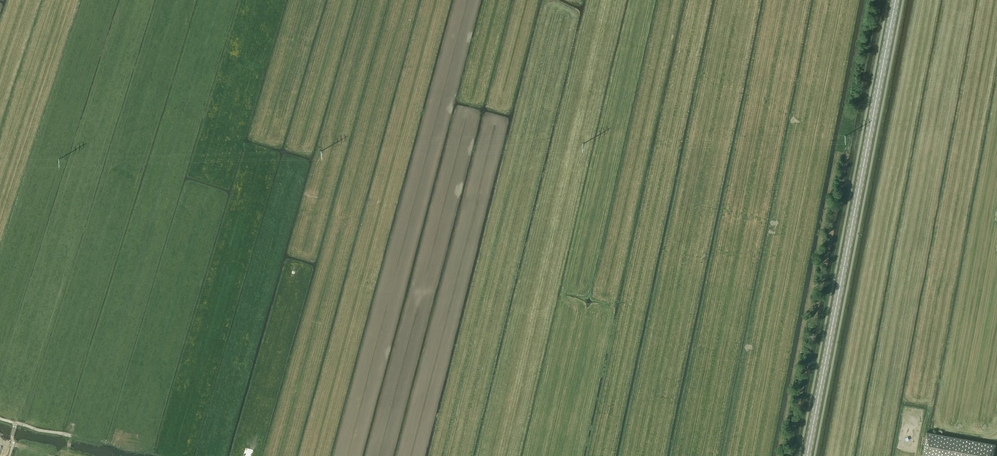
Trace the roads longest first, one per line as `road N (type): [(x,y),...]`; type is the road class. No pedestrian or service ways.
road 1 (secondary): [(807,455),(896,0)]

